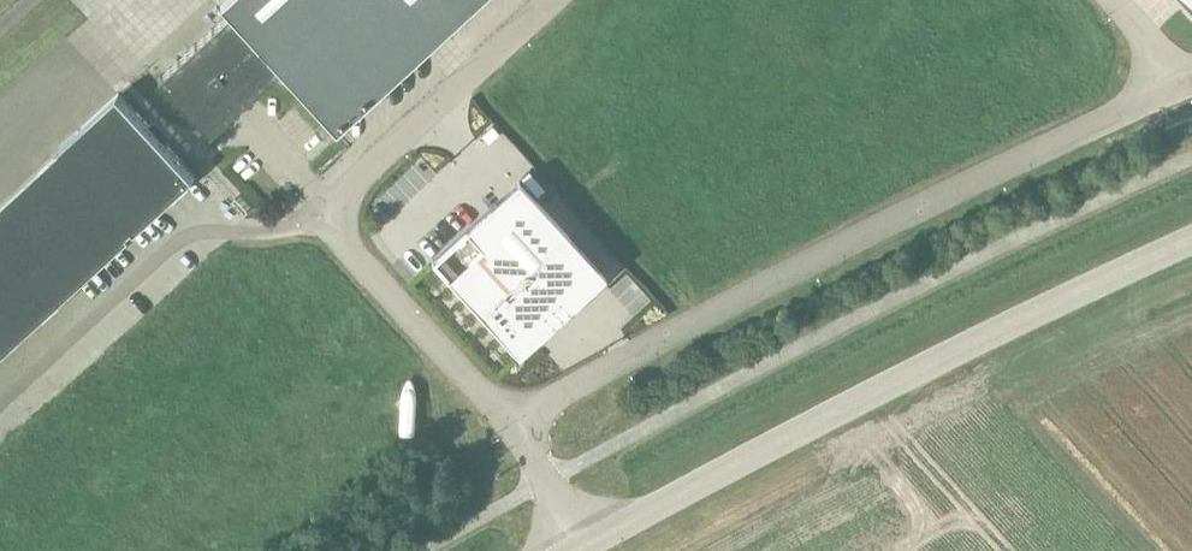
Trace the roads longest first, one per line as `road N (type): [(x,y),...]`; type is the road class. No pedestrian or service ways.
road 1 (unclassified): [(510,424),(1189,84)]
road 2 (tertiary): [(576,550),(917,372),(1191,244)]
road 3 (unclassified): [(0,409),(171,254),(199,238),(331,217)]
road 4 (unclassified): [(331,217),(561,0)]
road 5 (unclassified): [(510,424),(331,217)]
road 6 (unclassified): [(573,550),(510,424)]

